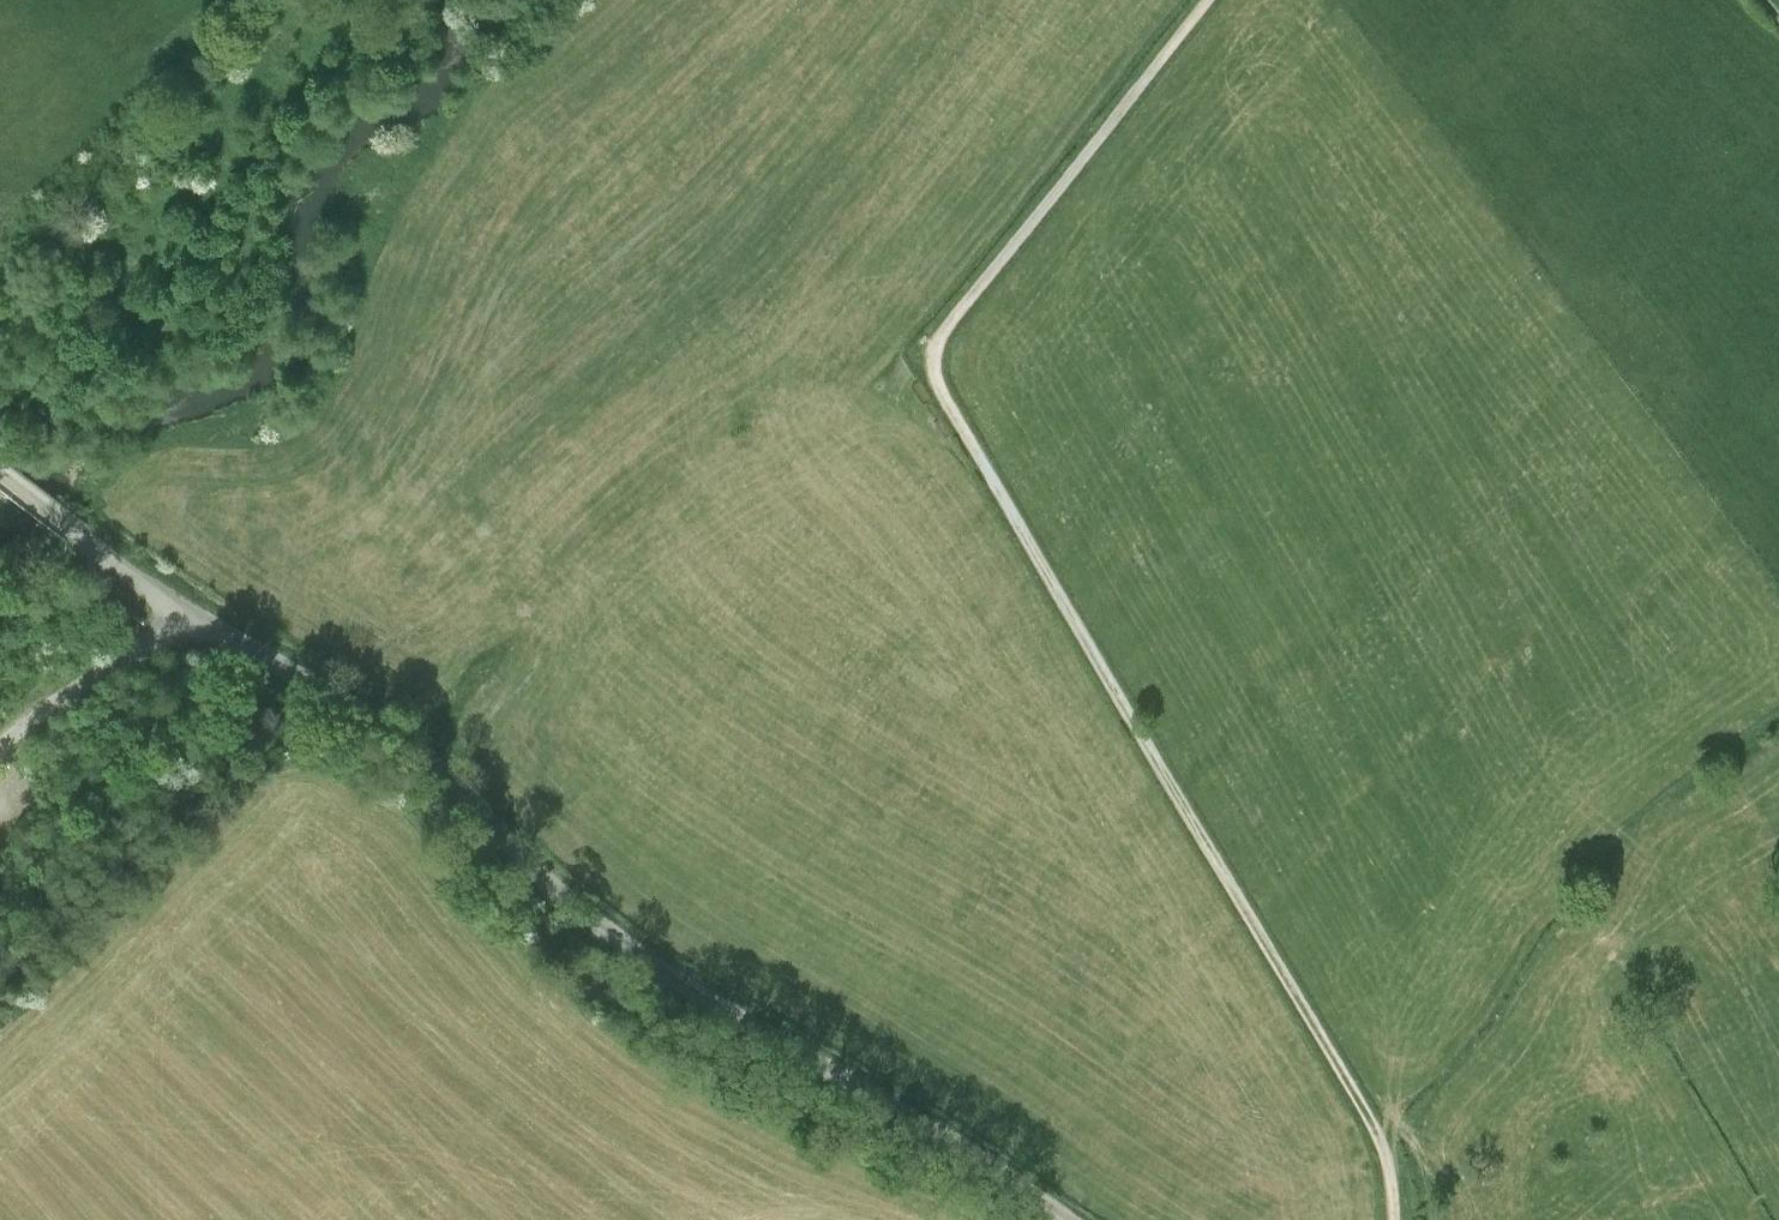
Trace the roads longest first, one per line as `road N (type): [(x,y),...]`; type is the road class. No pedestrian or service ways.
road 1 (track): [(1404,1219),(1385,1144),(1346,1058),(928,361),(1202,0)]
road 2 (unclassified): [(145,589),(420,763),(538,876),(659,973),(1060,1219)]

